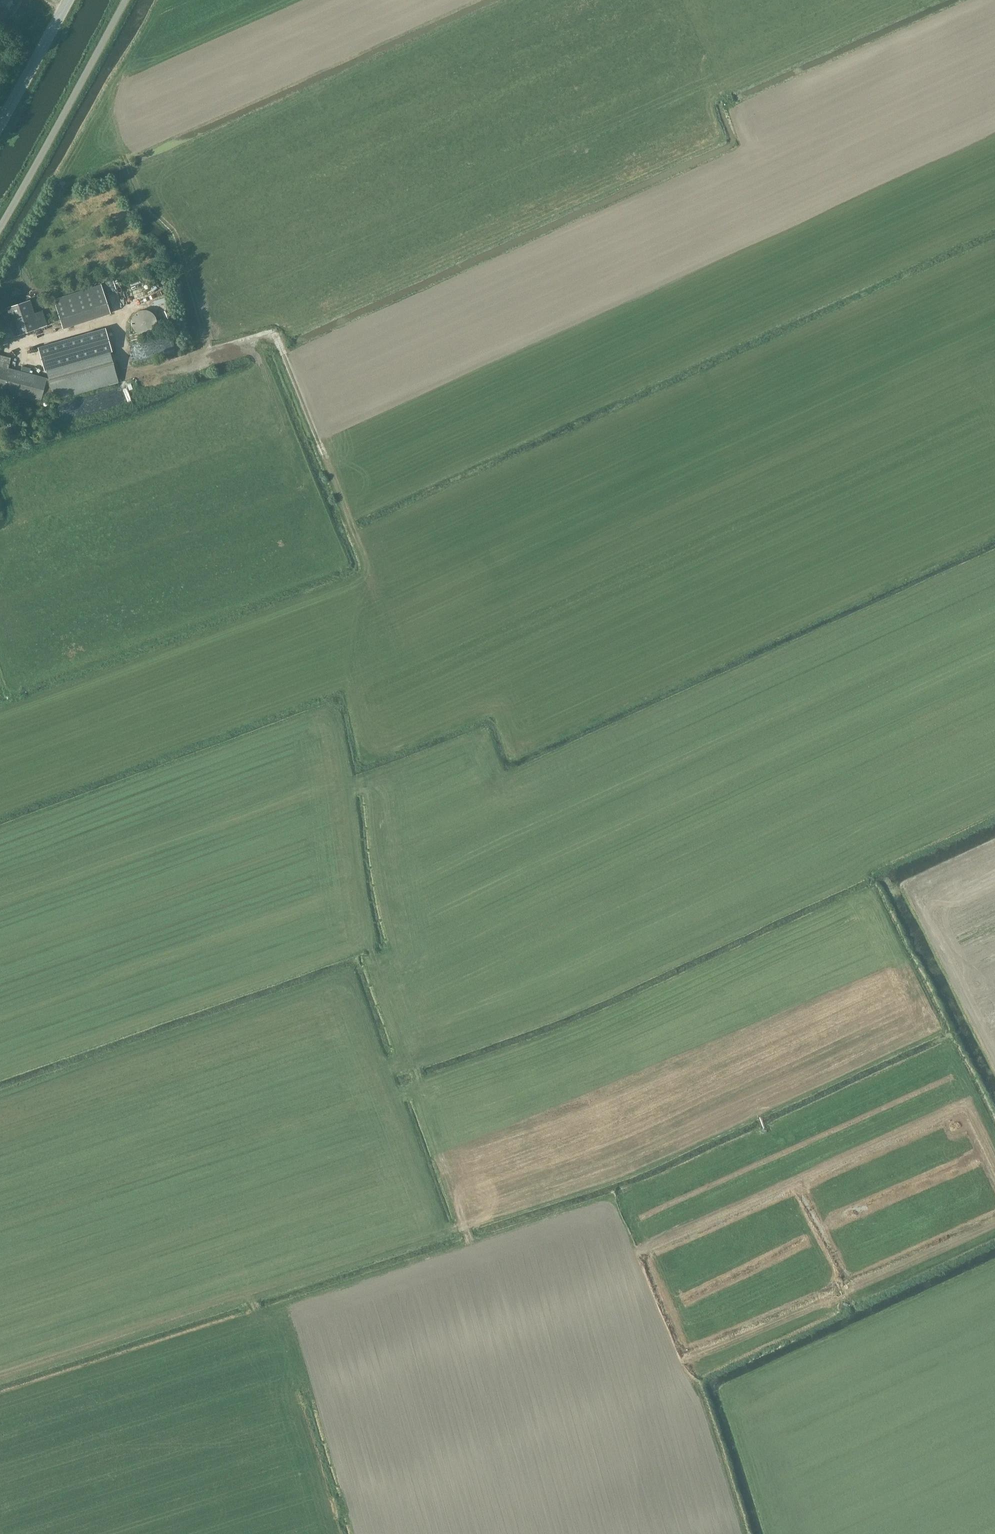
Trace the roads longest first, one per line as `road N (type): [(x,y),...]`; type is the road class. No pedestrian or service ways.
road 1 (track): [(409,1060),(465,1234),(468,1271),(438,1304),(321,1395),(207,1431),(0,1476)]
road 2 (unclassified): [(0,227),(127,0)]
road 3 (tertiary): [(0,128),(71,0)]

